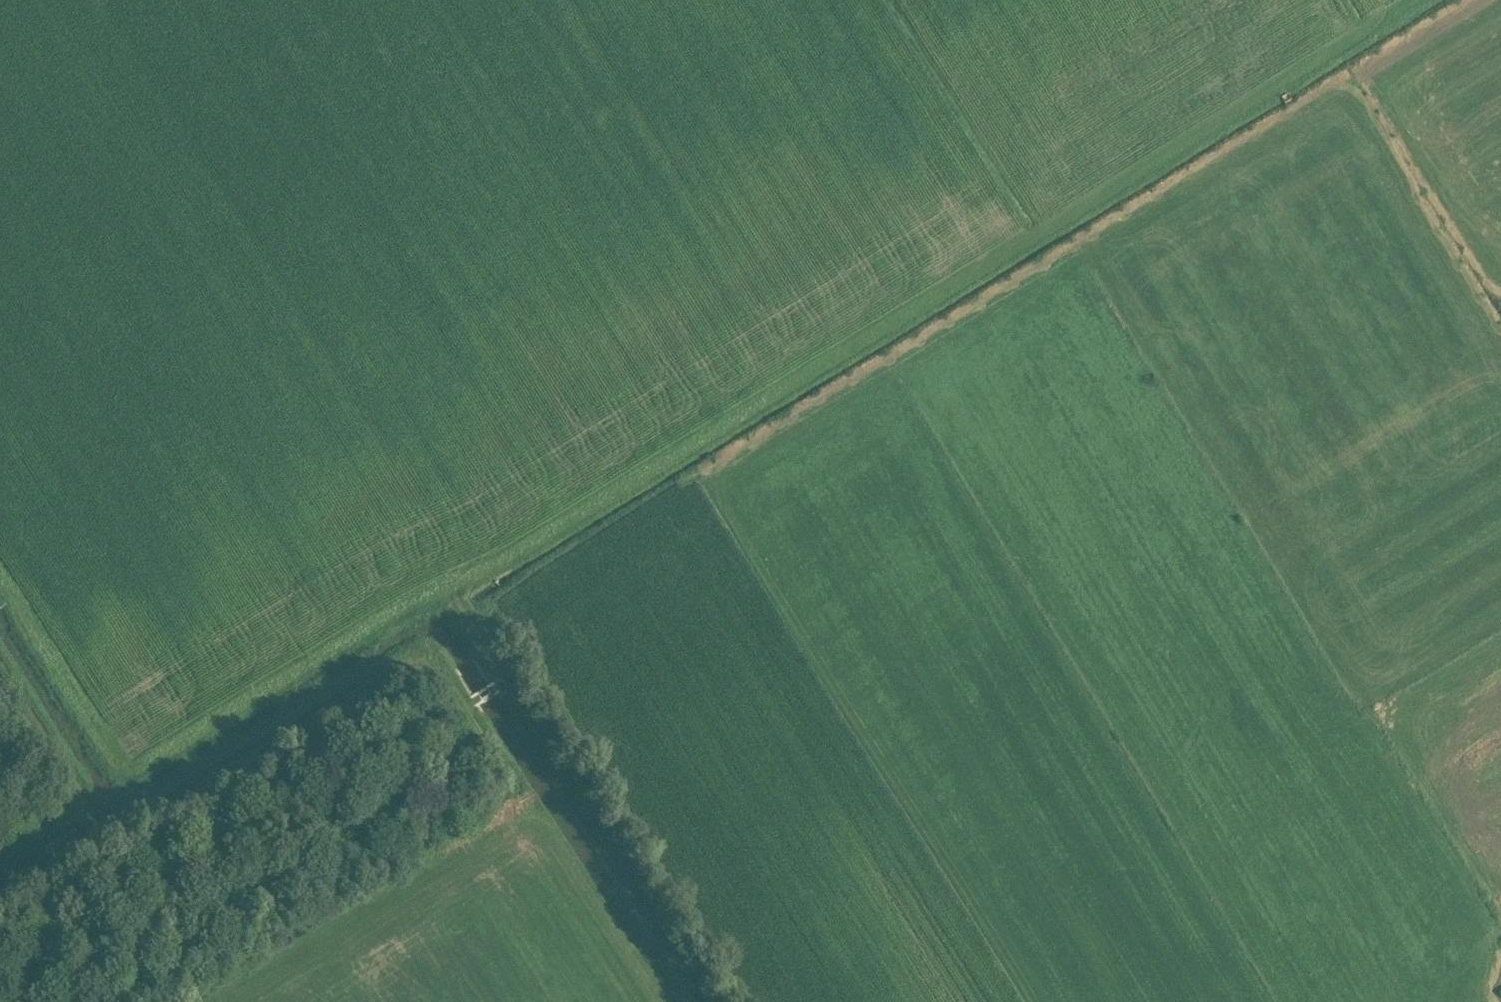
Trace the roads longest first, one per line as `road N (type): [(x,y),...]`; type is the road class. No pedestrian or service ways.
road 1 (track): [(84,792),(0,660)]

